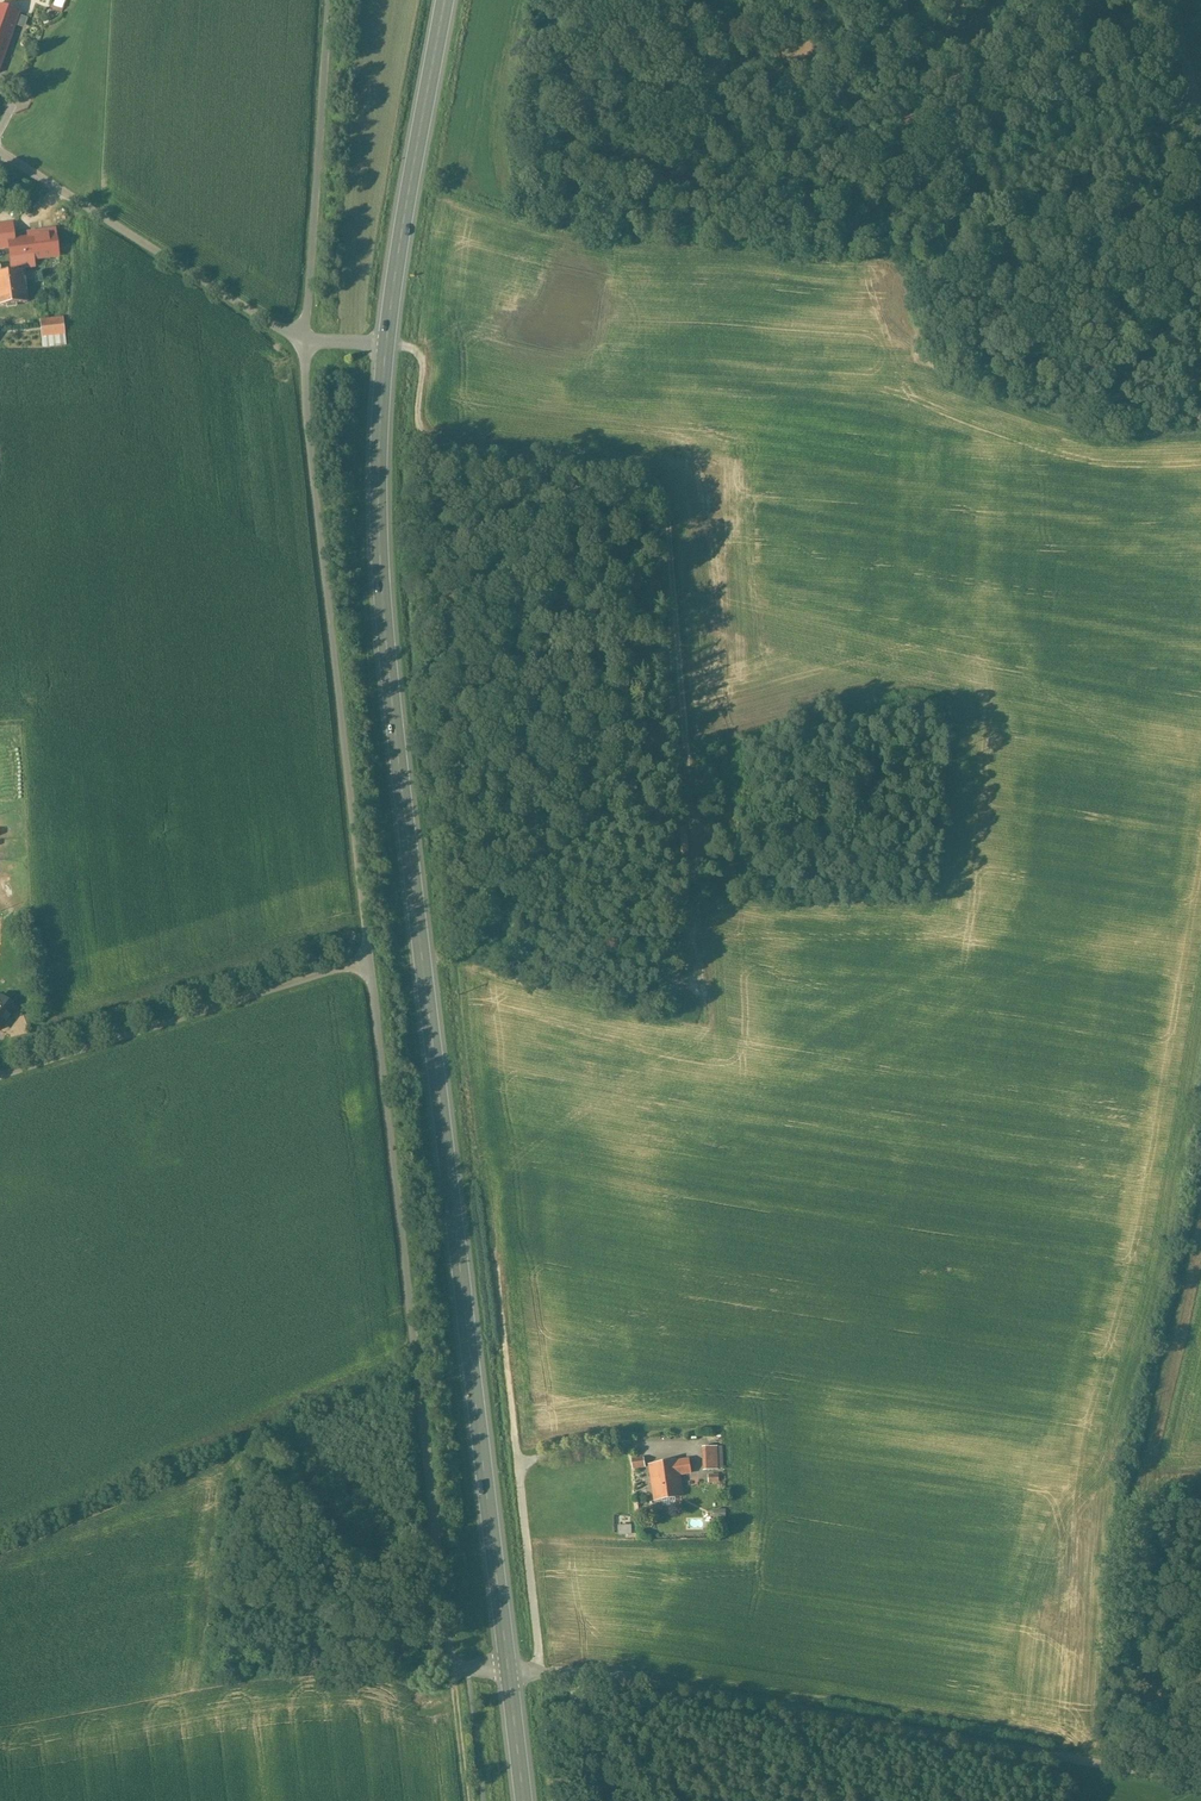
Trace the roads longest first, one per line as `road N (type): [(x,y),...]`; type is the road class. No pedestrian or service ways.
road 1 (primary): [(387,344),(378,477),(388,648),(507,1671)]
road 2 (track): [(387,344),(415,351),(420,361),(416,444),(620,466),(655,480),(666,499),(704,994)]
road 3 (unclassified): [(507,1671),(449,1660),(385,1162),(368,961)]
road 4 (unclassified): [(1200,1782),(666,1684),(507,1671)]
road 5 (unclassified): [(368,961),(308,445),(305,345)]
road 6 (unclassified): [(0,1076),(368,961)]
road 7 (unclassified): [(0,152),(305,345)]
road 8 (primary): [(447,0),(387,344)]
road 9 (unclassified): [(305,345),(327,0)]
road 10 (primary): [(507,1671),(524,1800)]
road 11 (track): [(616,1800),(589,1677)]

